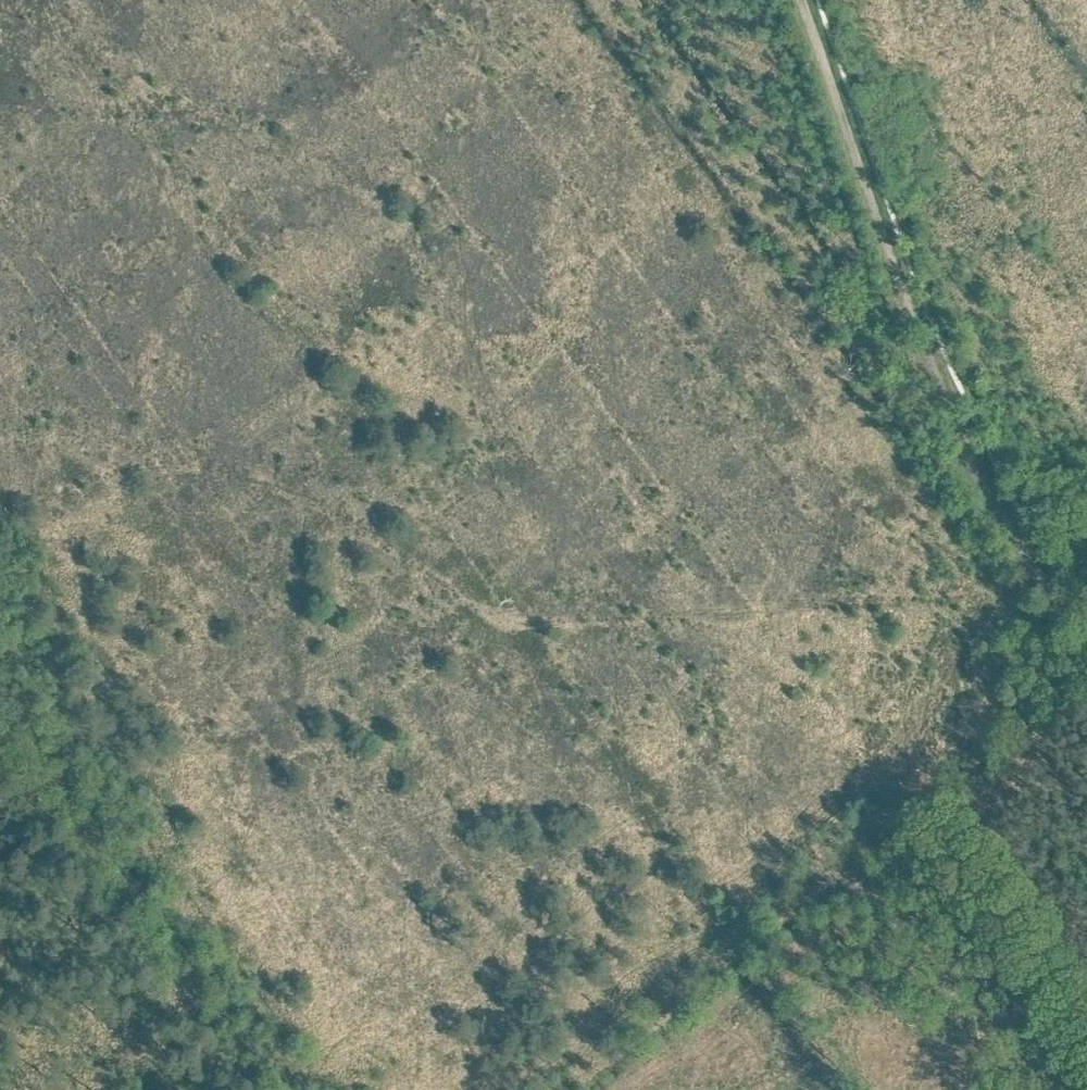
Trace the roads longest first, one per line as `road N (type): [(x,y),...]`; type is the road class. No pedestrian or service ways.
road 1 (track): [(1086,649),(982,506),(803,0)]

